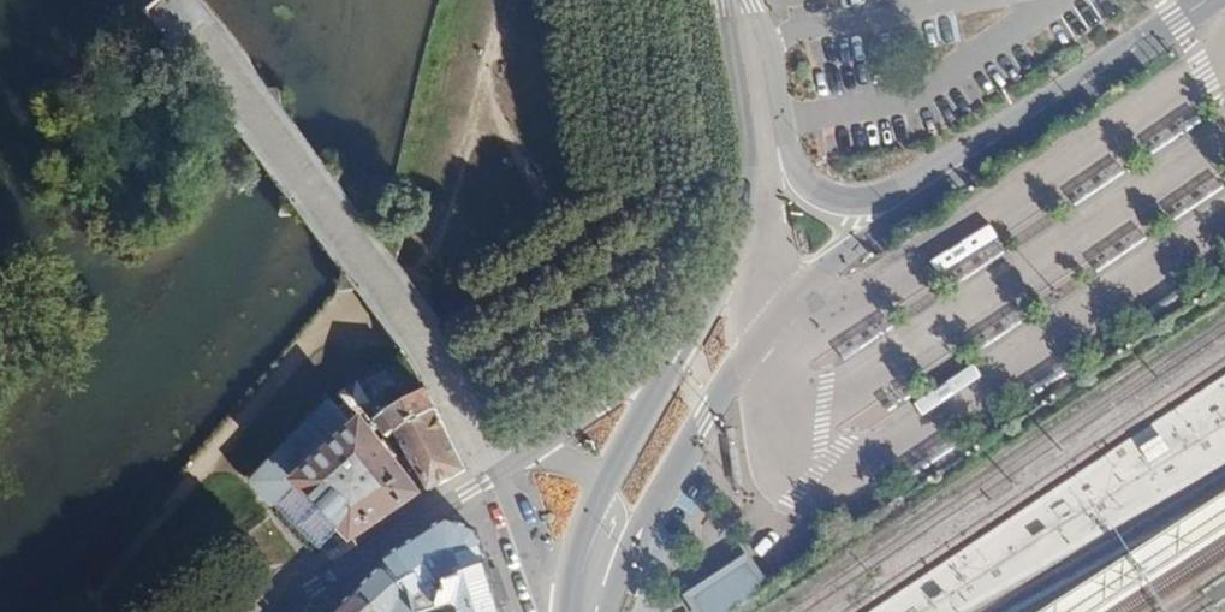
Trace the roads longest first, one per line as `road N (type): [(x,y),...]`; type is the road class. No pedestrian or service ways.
road 1 (primary): [(610,611),(638,537),(704,418),(770,324),(918,193)]
road 2 (primary): [(918,193),(1208,0)]
road 3 (residential): [(500,473),(282,611)]
road 4 (primary): [(773,144),(771,191),(675,363)]
road 5 (primary): [(773,144),(804,188),(831,202),(868,207),(918,193)]
road 6 (residential): [(675,363),(527,447)]
road 7 (primary): [(740,0),(773,144)]
road 8 (residential): [(500,473),(545,611)]
road 9 (primary): [(675,363),(603,484)]
road 10 (primary): [(603,484),(556,611)]
road 11 (residential): [(595,611),(593,578),(614,524),(603,484)]

